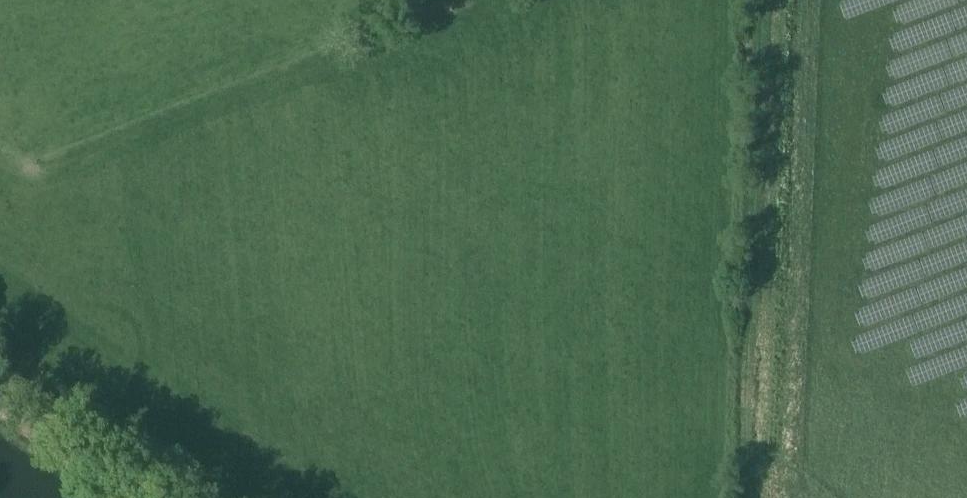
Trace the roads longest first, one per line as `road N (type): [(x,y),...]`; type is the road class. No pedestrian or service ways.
road 1 (track): [(761,0),(741,497)]
road 2 (unclassified): [(131,497),(0,408)]

